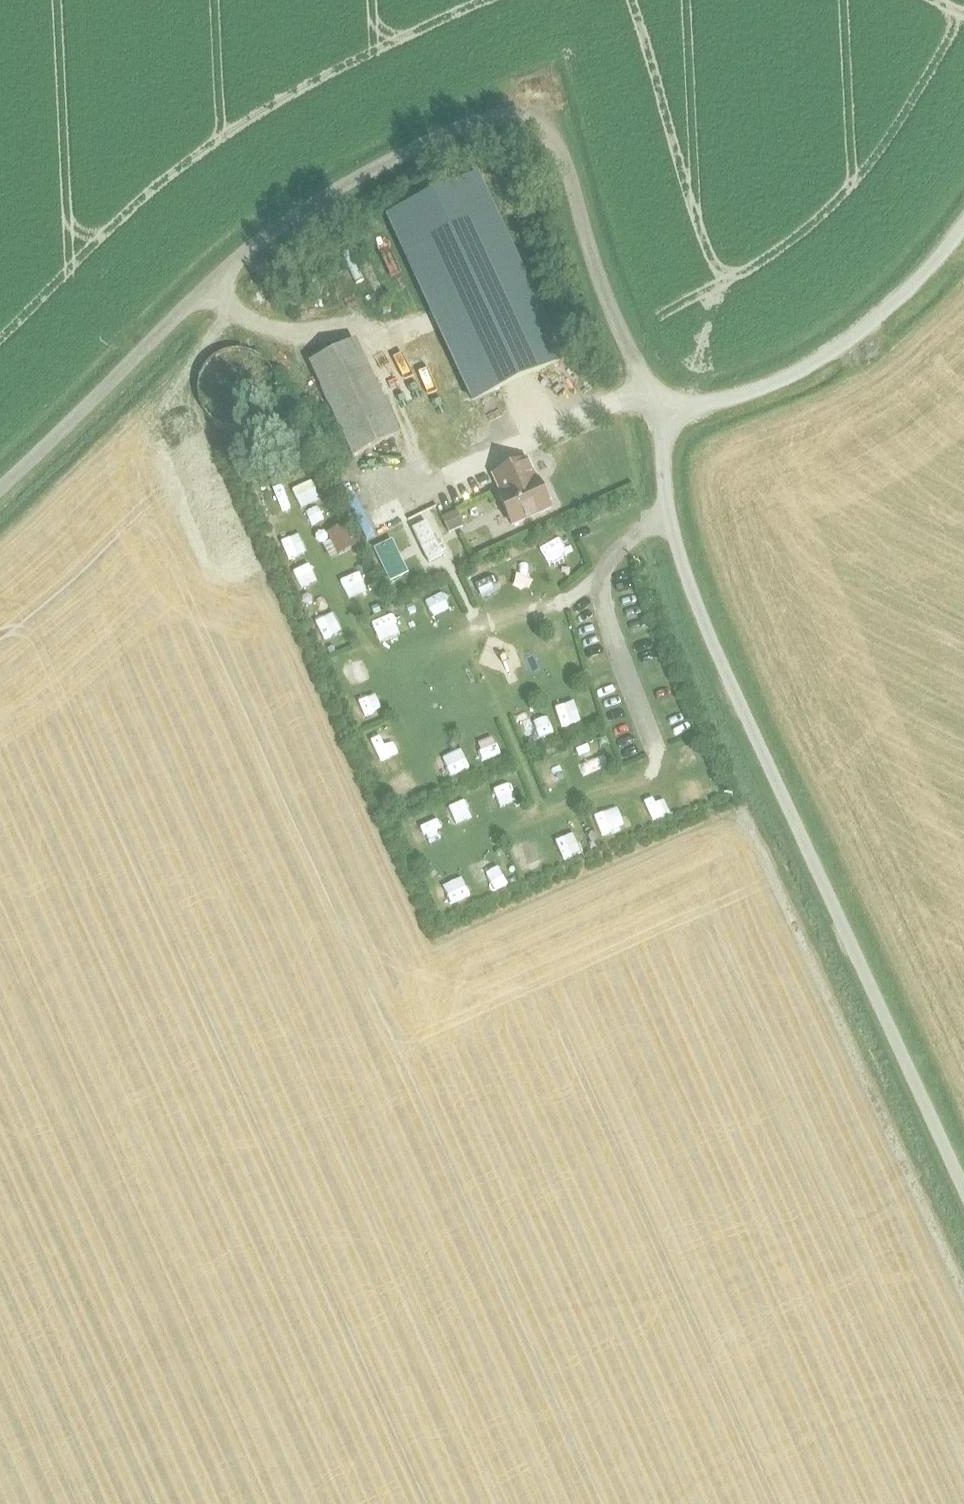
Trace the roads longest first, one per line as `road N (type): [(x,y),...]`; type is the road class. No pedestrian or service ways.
road 1 (track): [(0,491),(254,246),(366,174),(474,122),(527,122),(553,144),(632,360)]
road 2 (unclassified): [(963,1193),(695,603),(664,487),(668,409)]
road 3 (unclassified): [(668,409),(742,397),(815,363),(891,307),(963,224)]

